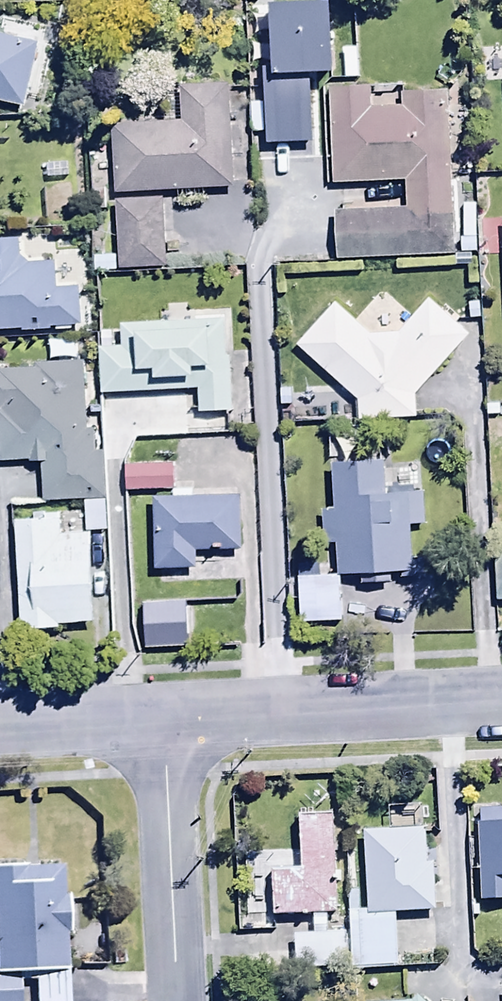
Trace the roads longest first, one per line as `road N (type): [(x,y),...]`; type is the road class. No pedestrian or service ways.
road 1 (residential): [(163,717),(501,699)]
road 2 (residential): [(163,717),(177,1000)]
road 3 (residential): [(0,726),(163,717)]

